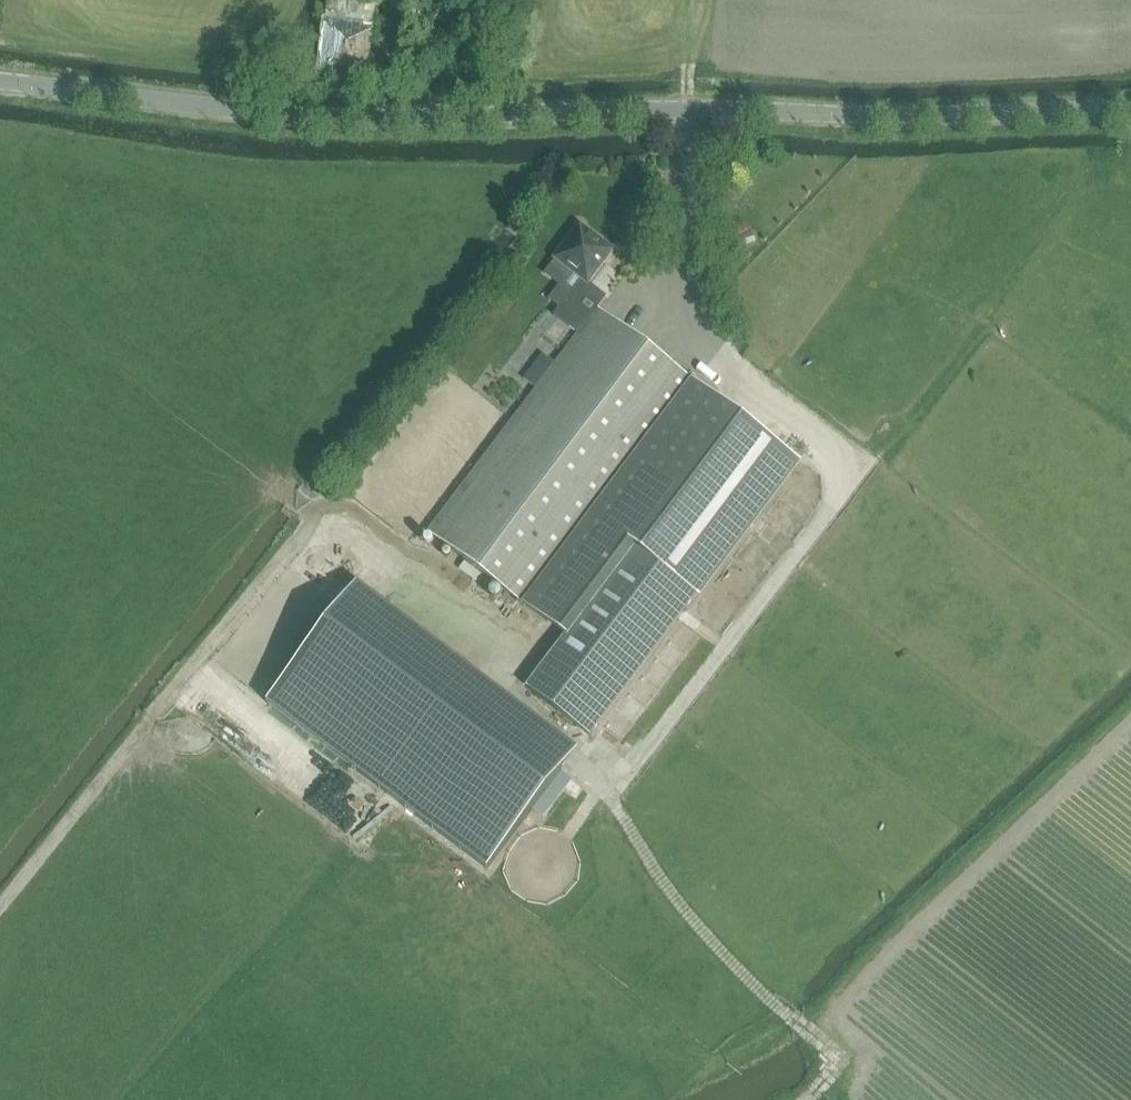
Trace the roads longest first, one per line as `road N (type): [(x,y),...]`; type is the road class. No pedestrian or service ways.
road 1 (track): [(0,909),(319,517),(485,650),(508,696),(620,771),(850,475),(667,314),(691,67)]
road 2 (tertiary): [(1130,104),(404,122),(236,118),(0,86)]
road 3 (track): [(620,771),(632,821),(700,926),(845,1061)]

